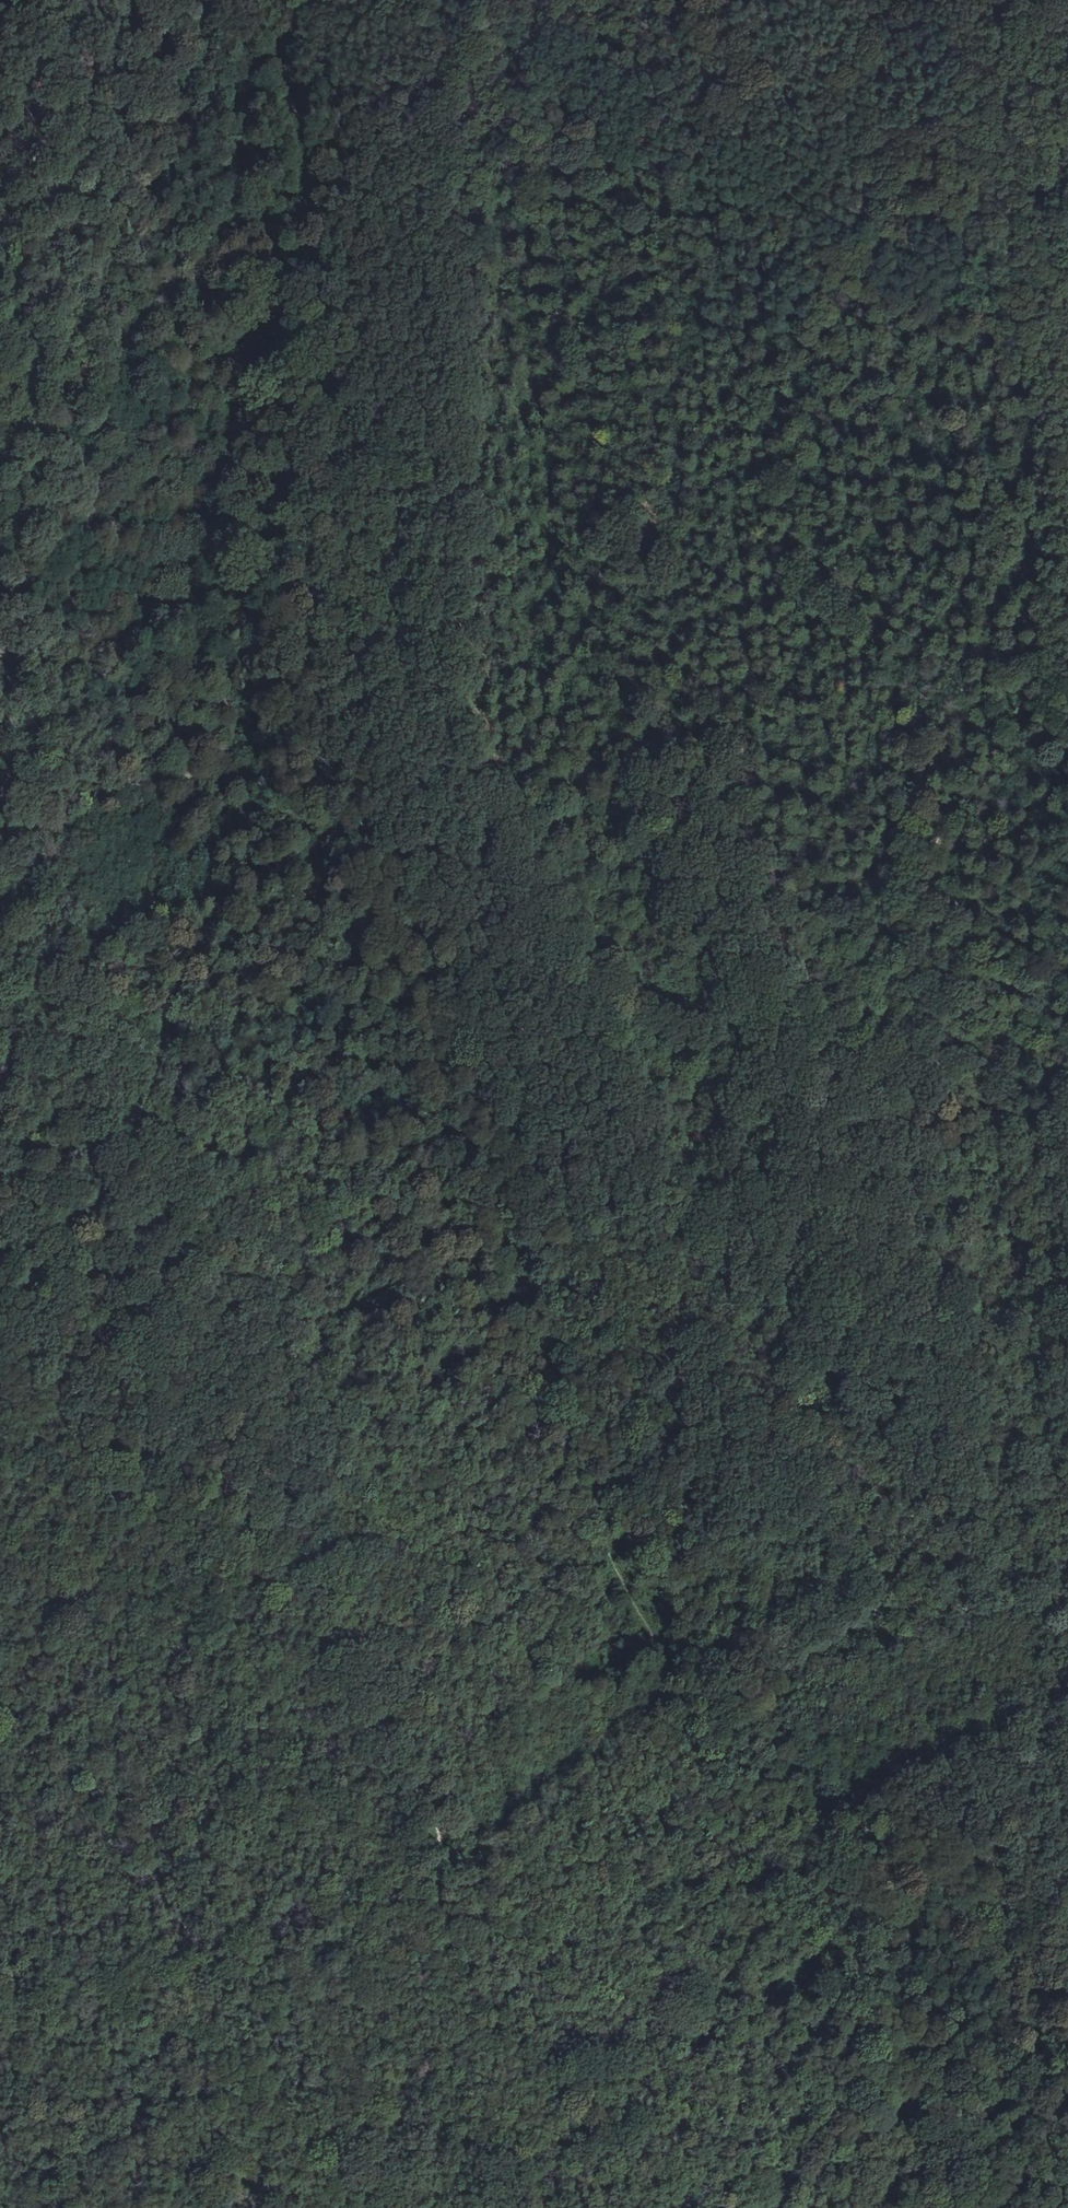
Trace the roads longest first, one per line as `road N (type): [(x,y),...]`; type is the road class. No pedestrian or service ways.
road 1 (track): [(255,785),(414,1088),(630,1603),(680,1686),(778,1805),(819,1872),(847,1932),(900,2121),(935,2207)]
road 2 (track): [(288,101),(292,183),(253,294),(213,523),(222,693),(255,785)]
road 3 (track): [(1067,793),(970,824),(931,849),(936,875),(994,983),(1067,1062)]

